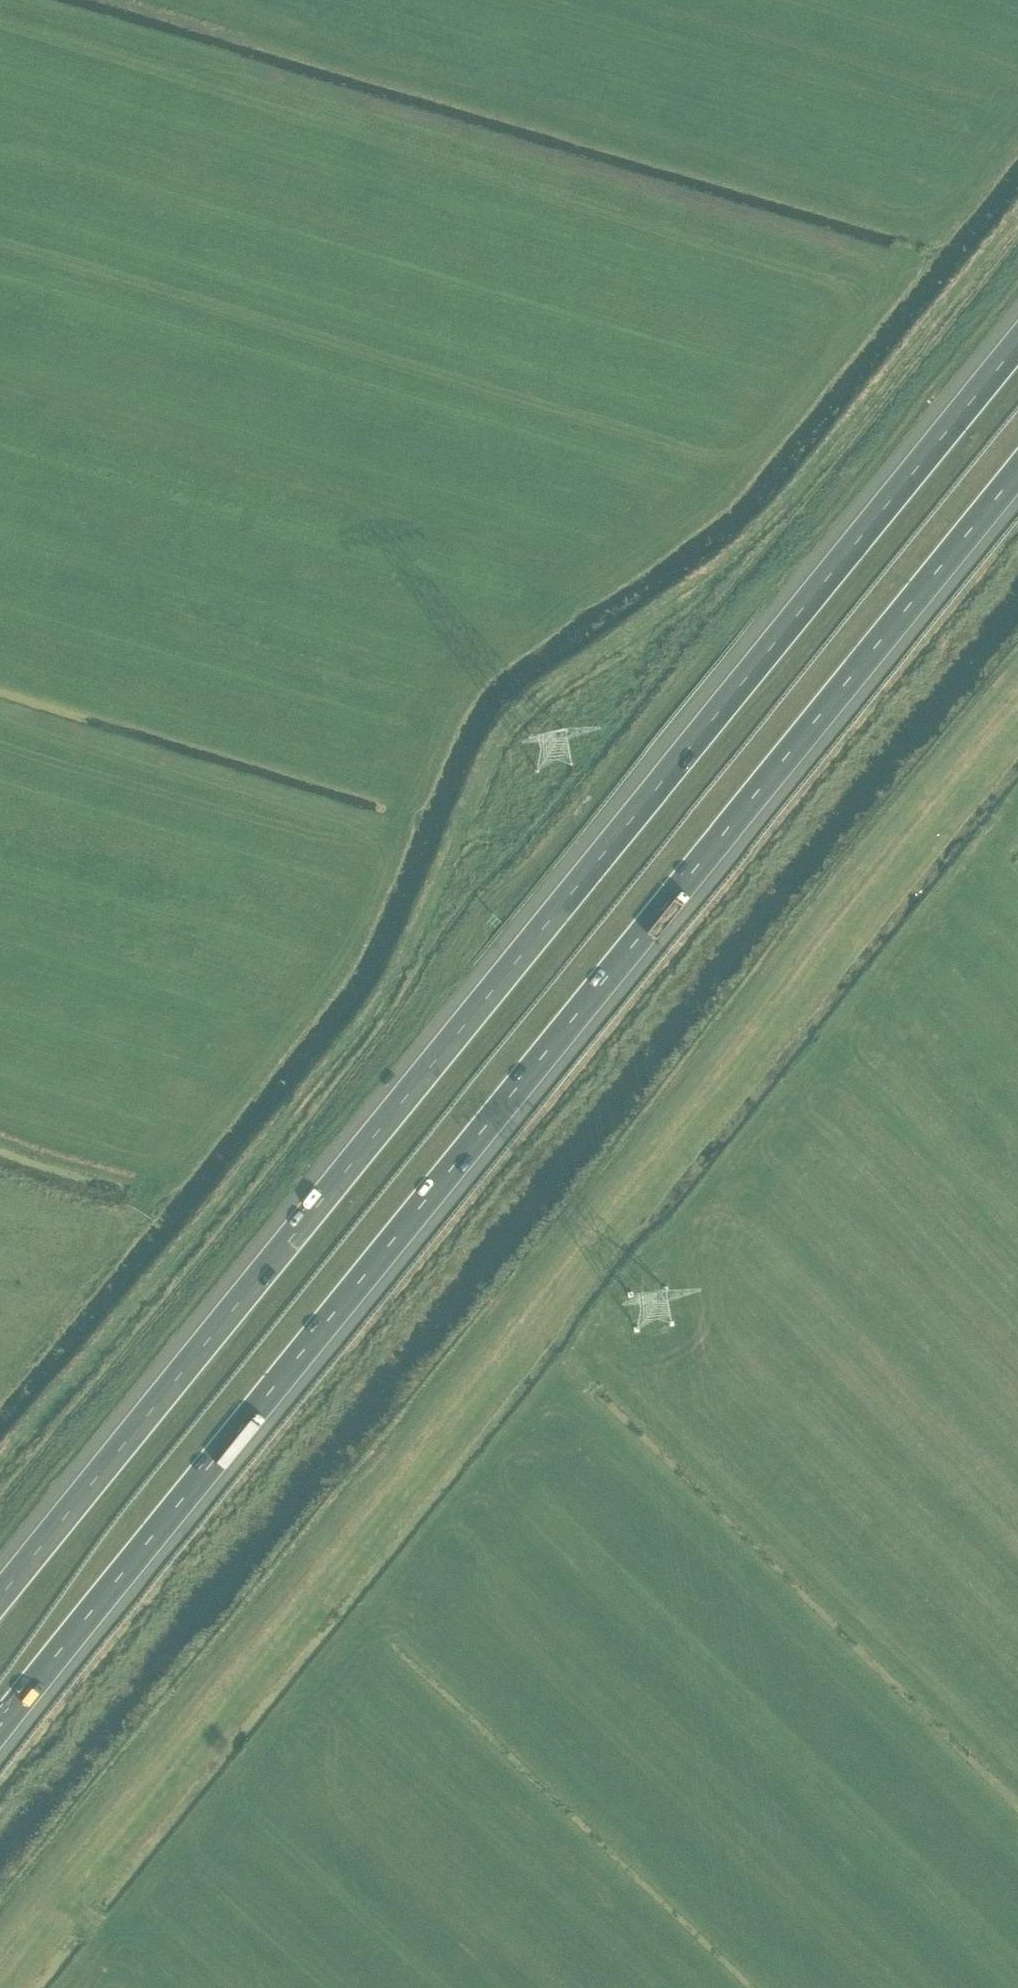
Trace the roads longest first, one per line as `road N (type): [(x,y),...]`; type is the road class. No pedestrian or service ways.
road 1 (motorway): [(0,1732),(424,1185),(1017,457)]
road 2 (motorway): [(1017,327),(372,1117),(0,1598)]

